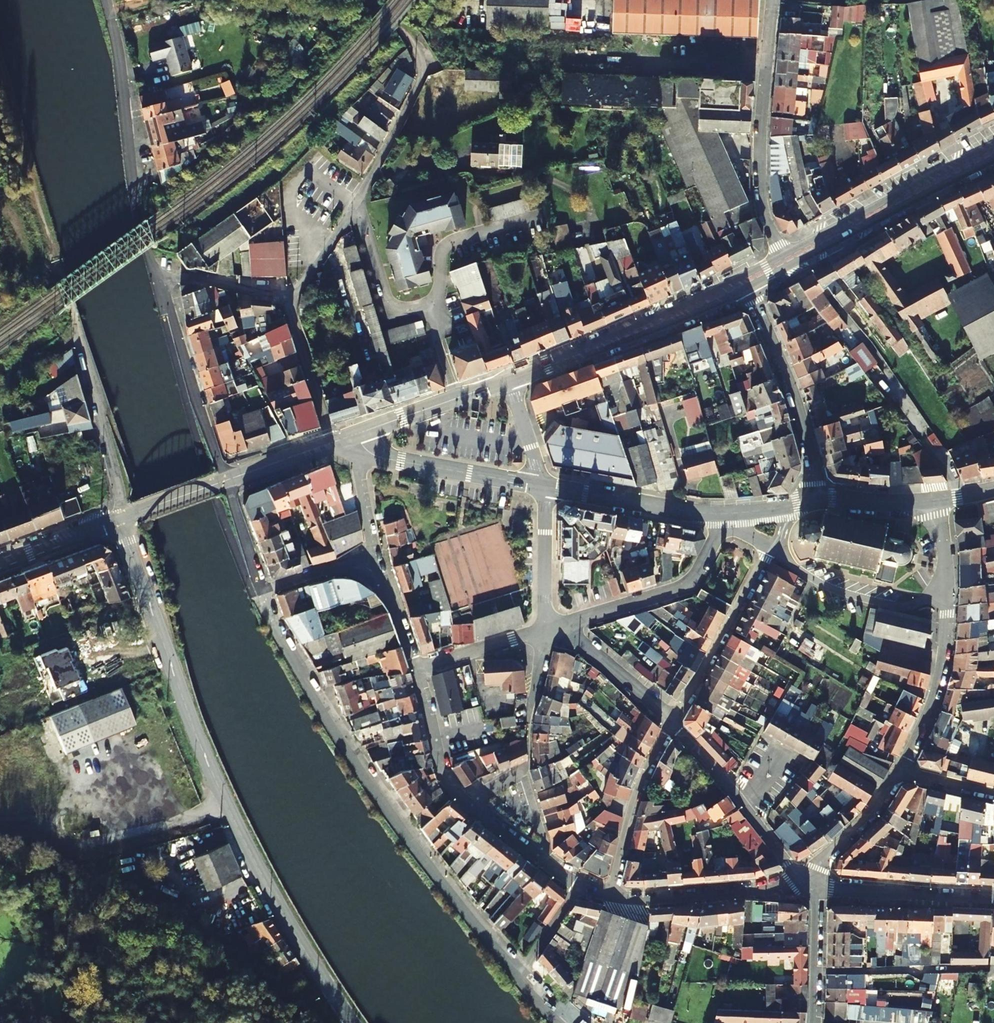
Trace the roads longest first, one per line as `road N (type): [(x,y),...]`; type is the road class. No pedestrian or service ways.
road 1 (tertiary): [(122,520),(203,753),(284,913),(352,1022)]
road 2 (residential): [(258,588),(365,782),(518,977)]
road 3 (residential): [(159,281),(137,208),(122,57),(106,0)]
road 4 (residential): [(786,261),(764,210),(761,170),(772,0)]
road 5 (tertiary): [(509,379),(744,283)]
road 6 (residential): [(416,672),(442,777),(545,864)]
road 7 (residential): [(545,864),(525,771),(546,628)]
road 8 (residential): [(356,202),(422,74),(416,47),(373,0)]
road 9 (tertiary): [(786,261),(993,153)]
road 10 (residential): [(731,513),(700,575),(546,628)]
road 11 (residential): [(817,502),(811,453),(744,283)]
road 12 (residential): [(814,887),(673,724)]
road 13 (residential): [(226,481),(159,281)]
road 14 (residential): [(610,898),(814,887)]
road 15 (residential): [(673,724),(773,550)]
road 16 (tertiary): [(542,487),(380,457),(352,436)]
road 17 (residential): [(773,550),(840,594),(894,609),(944,597)]
road 18 (residential): [(944,597),(939,694),(896,773)]
road 19 (residential): [(610,898),(651,761),(673,724)]
road 20 (tertiary): [(721,514),(542,487)]
road 21 (unclassified): [(814,887),(993,898)]
road 22 (residential): [(431,312),(446,245),(539,216)]
road 23 (residential): [(673,724),(582,641),(546,628)]
road 24 (residential): [(333,442),(286,296)]
road 25 (residential): [(431,312),(389,304),(356,202)]
road 26 (residential): [(546,628),(542,487)]
road 27 (residential): [(896,773),(814,887)]
road 28 (residential): [(416,672),(546,628)]
road 29 (residential): [(814,887),(811,1022)]
road 30 (tertiary): [(0,564),(122,520)]
road 31 (residential): [(352,436),(378,563)]
road 32 (residential): [(286,296),(199,278),(159,281)]
road 33 (residential): [(378,563),(258,588)]

